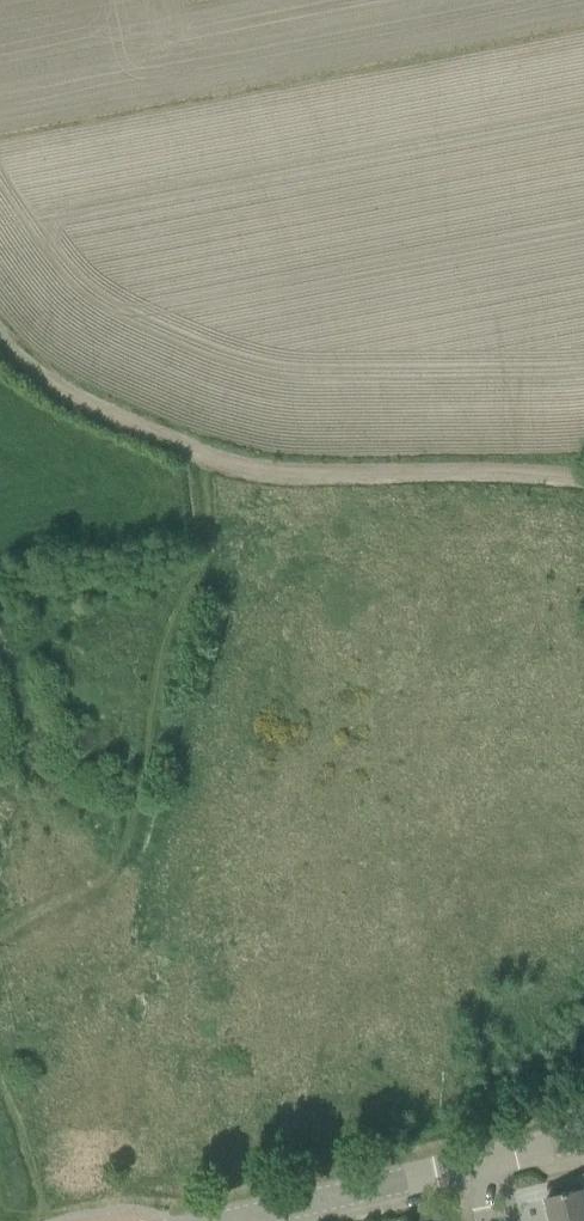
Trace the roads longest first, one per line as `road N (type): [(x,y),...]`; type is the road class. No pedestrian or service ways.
road 1 (track): [(0,327),(45,381),(237,463),(375,475),(583,477)]
road 2 (residential): [(222,1220),(473,1161)]

